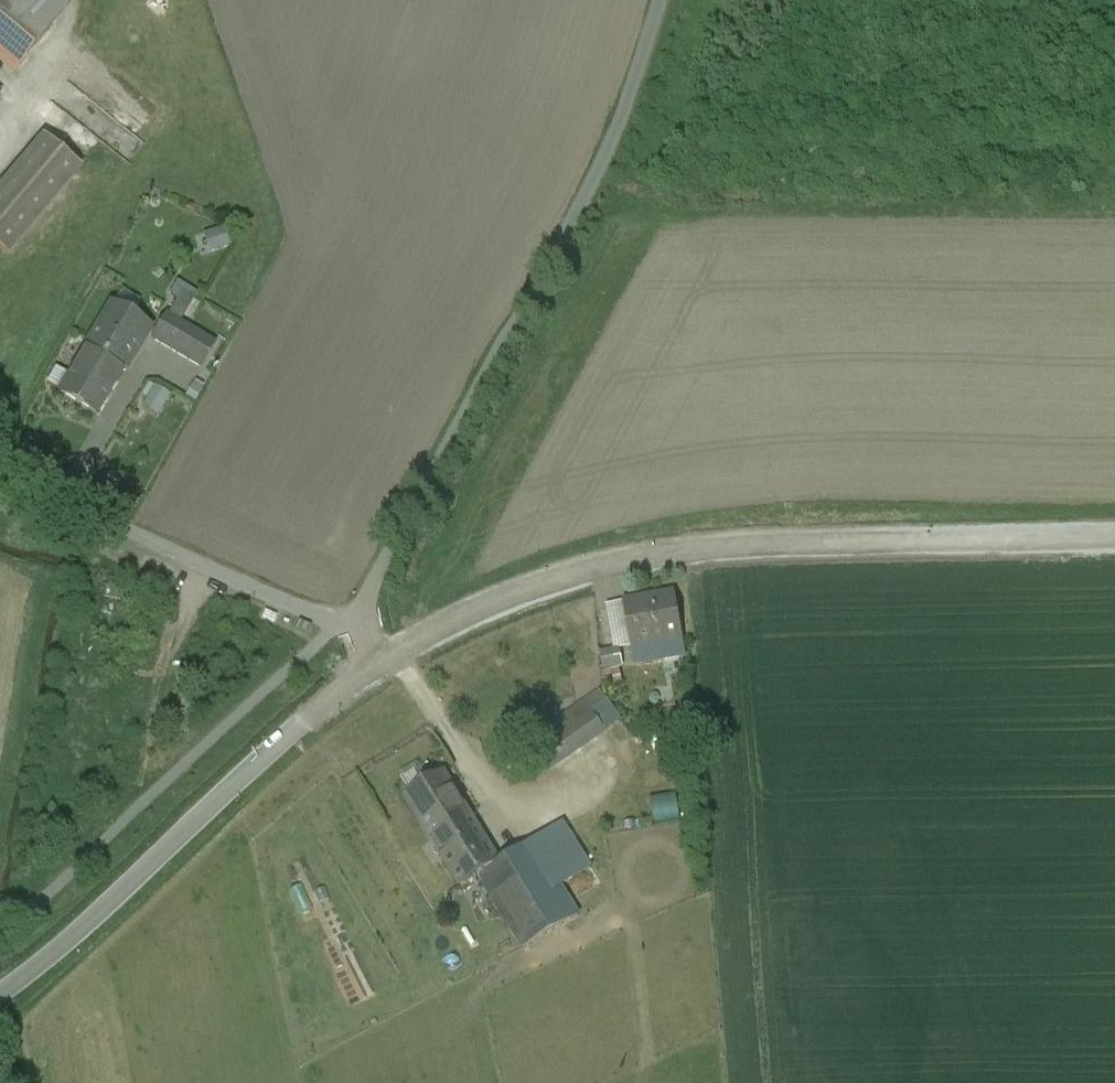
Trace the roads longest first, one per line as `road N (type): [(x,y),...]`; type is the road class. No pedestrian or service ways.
road 1 (secondary): [(380,666),(523,593),(680,555),(1114,540)]
road 2 (unclassified): [(353,632),(587,179),(657,0)]
road 3 (secondary): [(0,997),(78,935),(268,753),(380,666)]
road 4 (unclassified): [(0,434),(32,474),(97,522),(353,632)]

